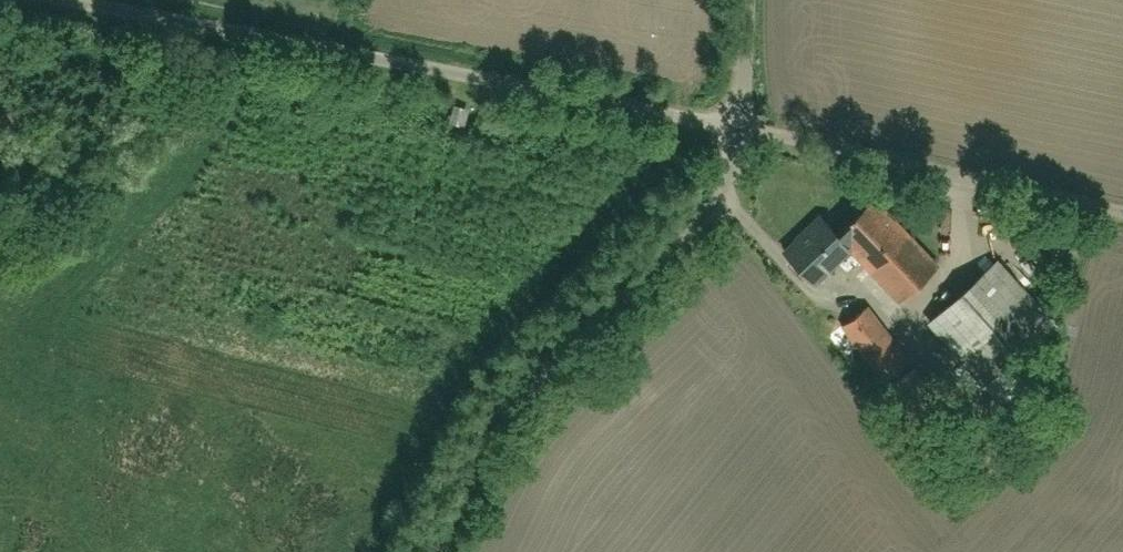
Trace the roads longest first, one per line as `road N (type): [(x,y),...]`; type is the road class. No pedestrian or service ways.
road 1 (residential): [(745,129),(54,0)]
road 2 (residential): [(745,129),(719,186),(671,248),(527,384),(444,551)]
road 3 (residential): [(745,129),(1122,213)]
road 4 (residential): [(745,129),(748,0)]

